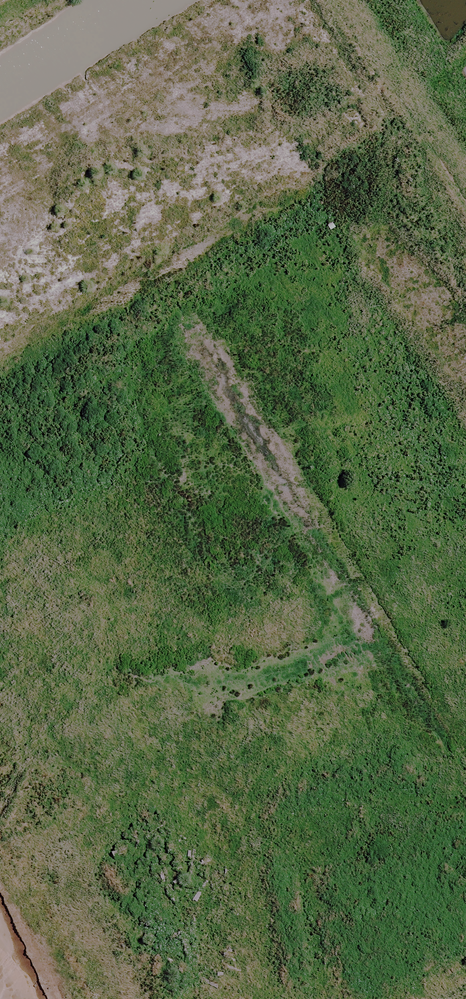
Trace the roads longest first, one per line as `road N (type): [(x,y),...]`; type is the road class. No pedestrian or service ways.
road 1 (unknown): [(7,167),(465,864)]
road 2 (unknown): [(270,0),(0,172)]
road 3 (unknown): [(465,253),(299,0)]
road 4 (unknown): [(0,587),(191,447)]
road 5 (unknown): [(102,998),(0,842)]

